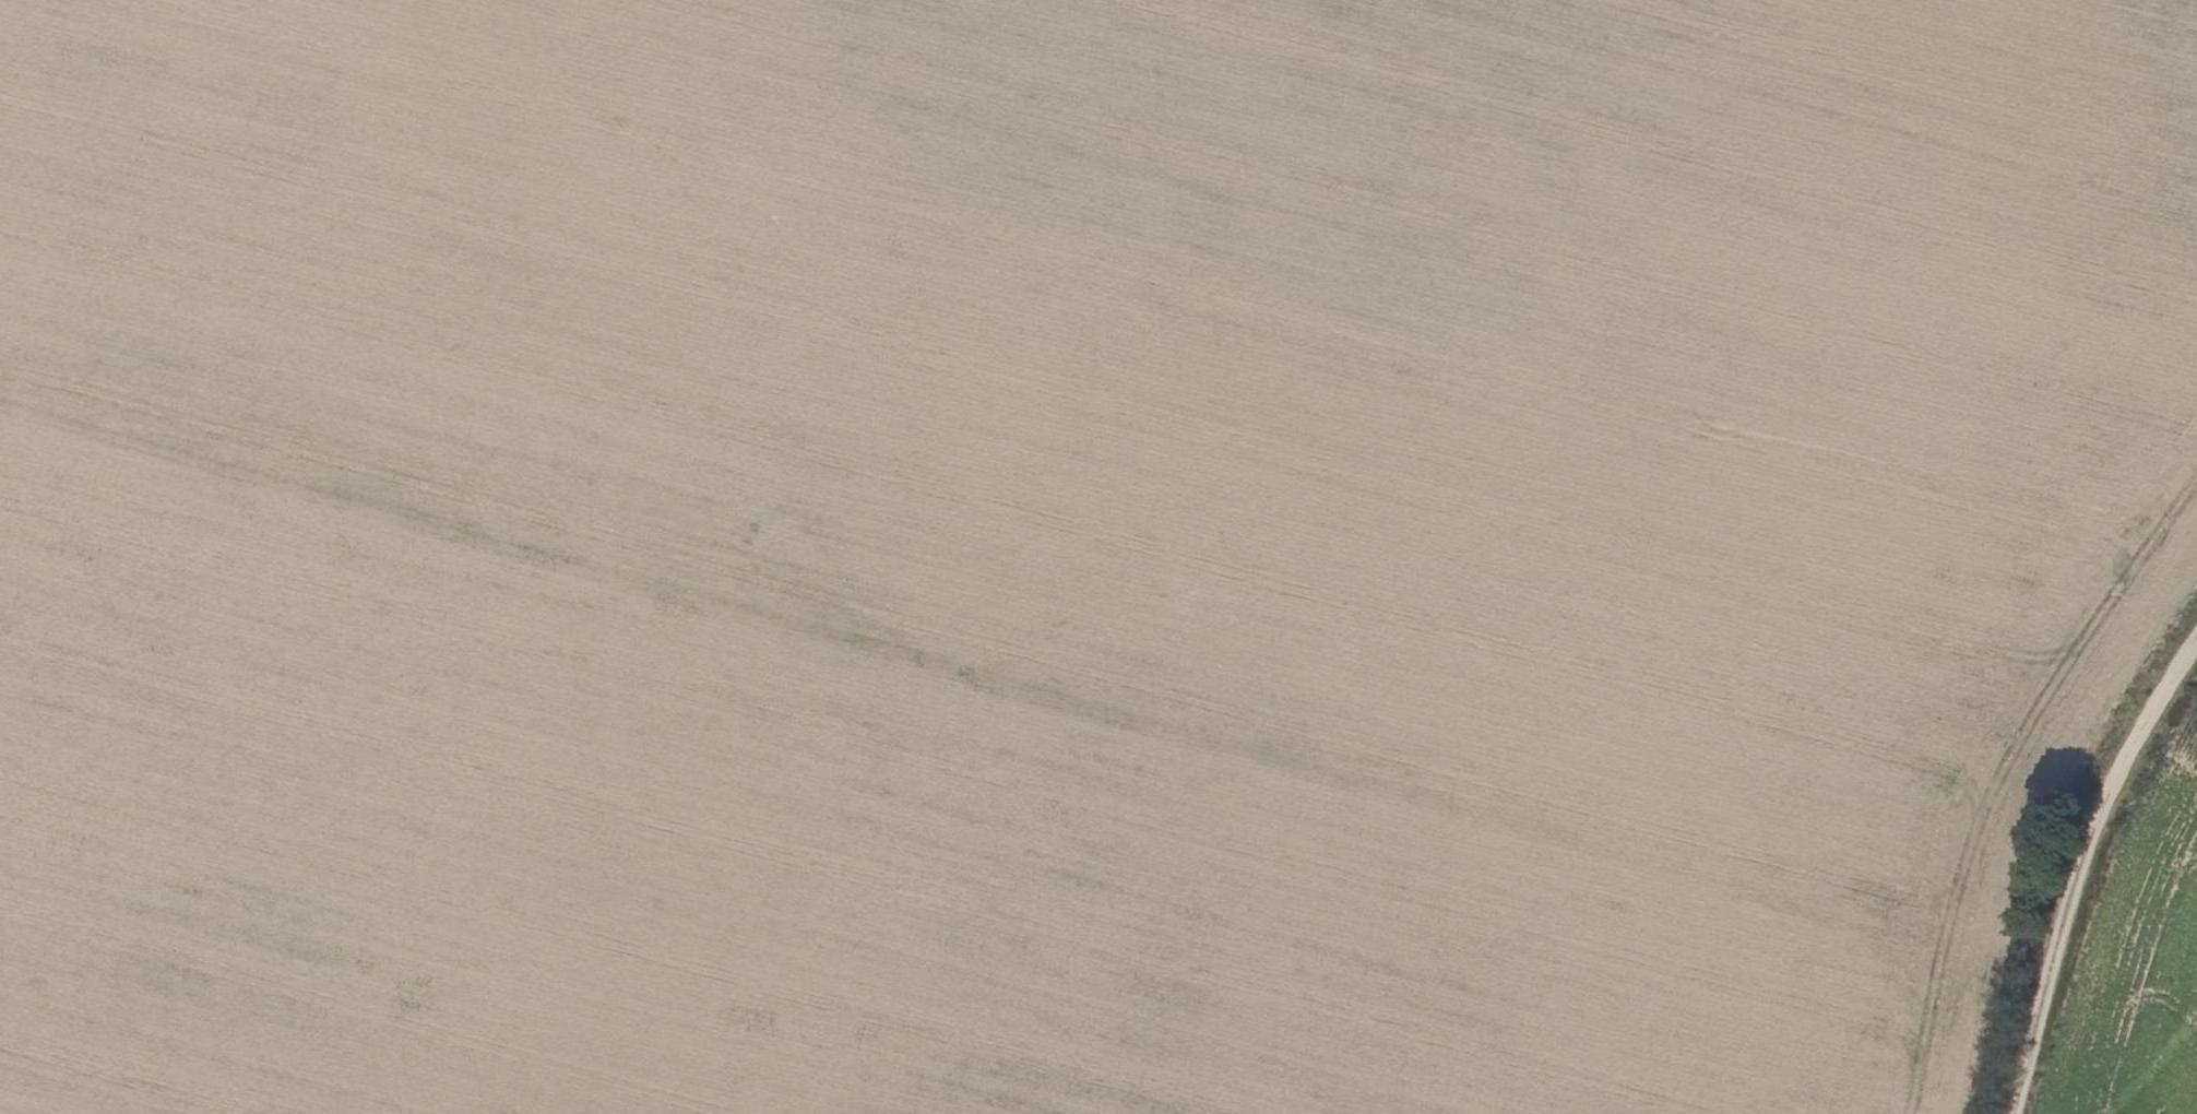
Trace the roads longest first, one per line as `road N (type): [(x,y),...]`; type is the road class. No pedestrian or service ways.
road 1 (track): [(2196,693),(2118,823),(2069,929),(2008,1113)]

